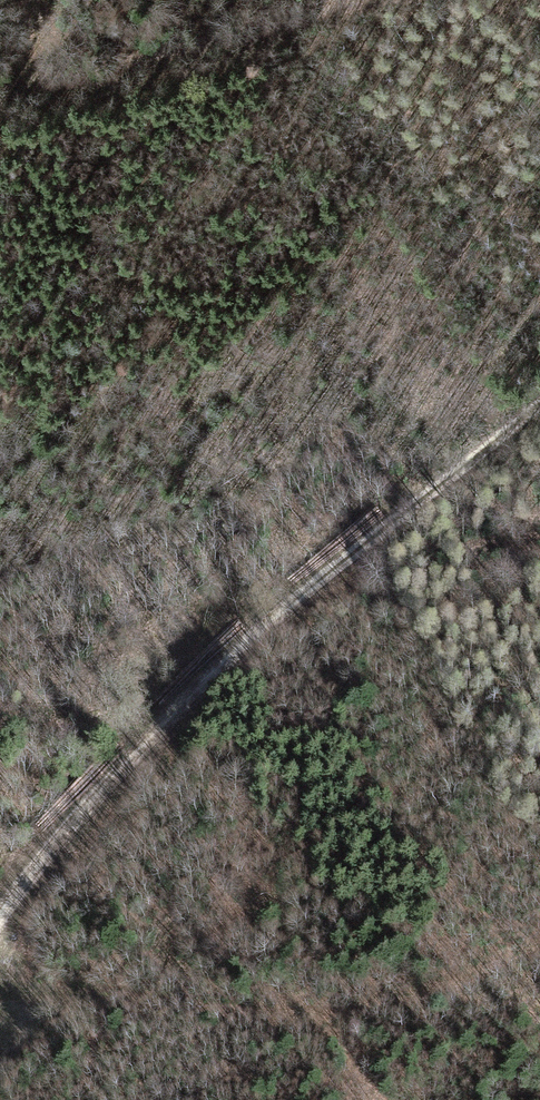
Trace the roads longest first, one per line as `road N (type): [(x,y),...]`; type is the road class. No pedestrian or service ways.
road 1 (track): [(539,401),(285,601),(120,766),(0,921)]
road 2 (track): [(0,964),(111,1003),(332,1025),(412,1015),(539,947)]
road 3 (track): [(0,88),(364,0)]
road 4 (track): [(165,725),(0,736)]

